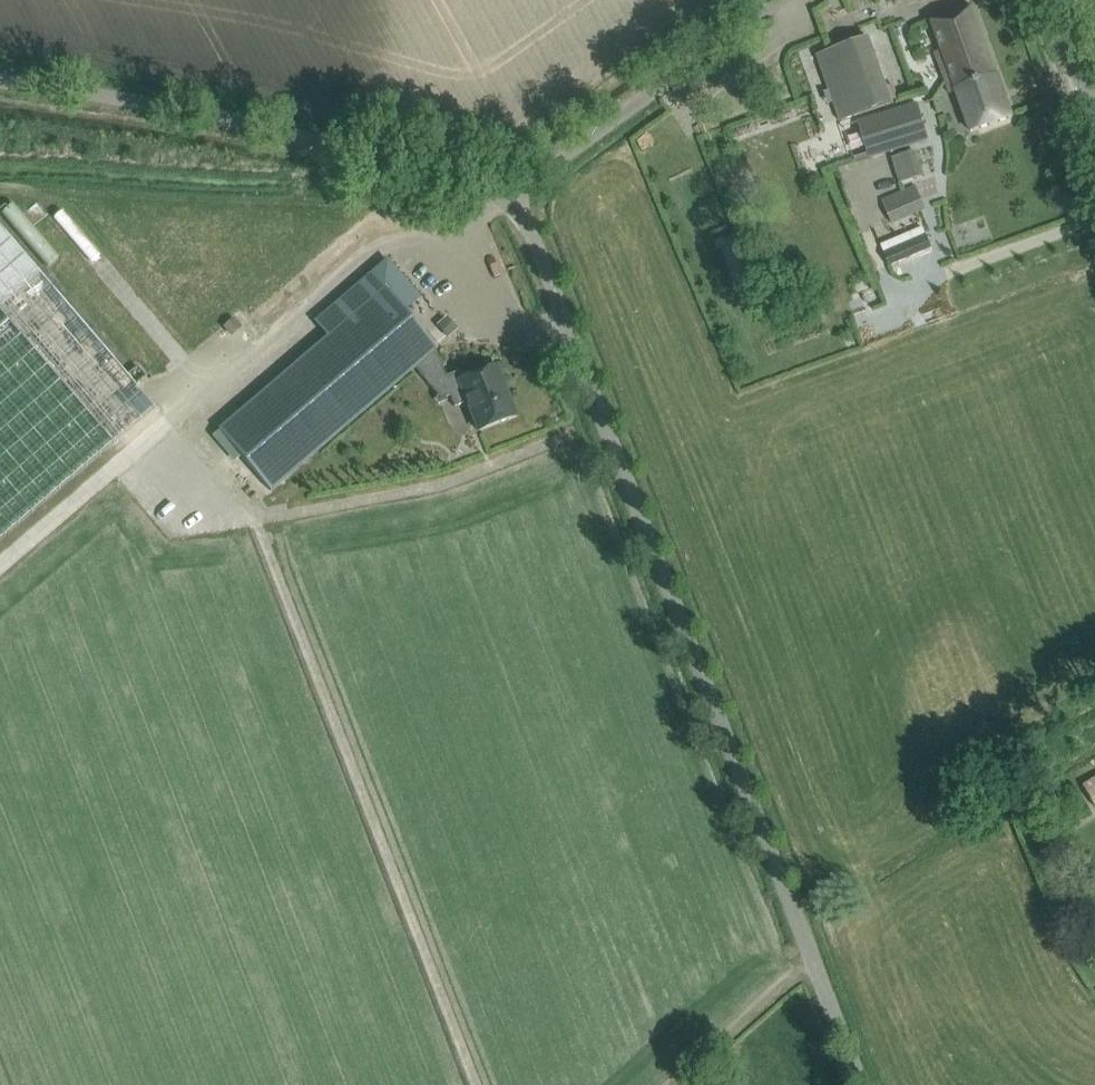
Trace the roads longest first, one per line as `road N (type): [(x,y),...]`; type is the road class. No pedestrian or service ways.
road 1 (unclassified): [(881,1084),(540,242),(509,198)]
road 2 (unclassified): [(509,198),(260,127),(0,79)]
road 3 (unclassified): [(509,198),(778,0)]

